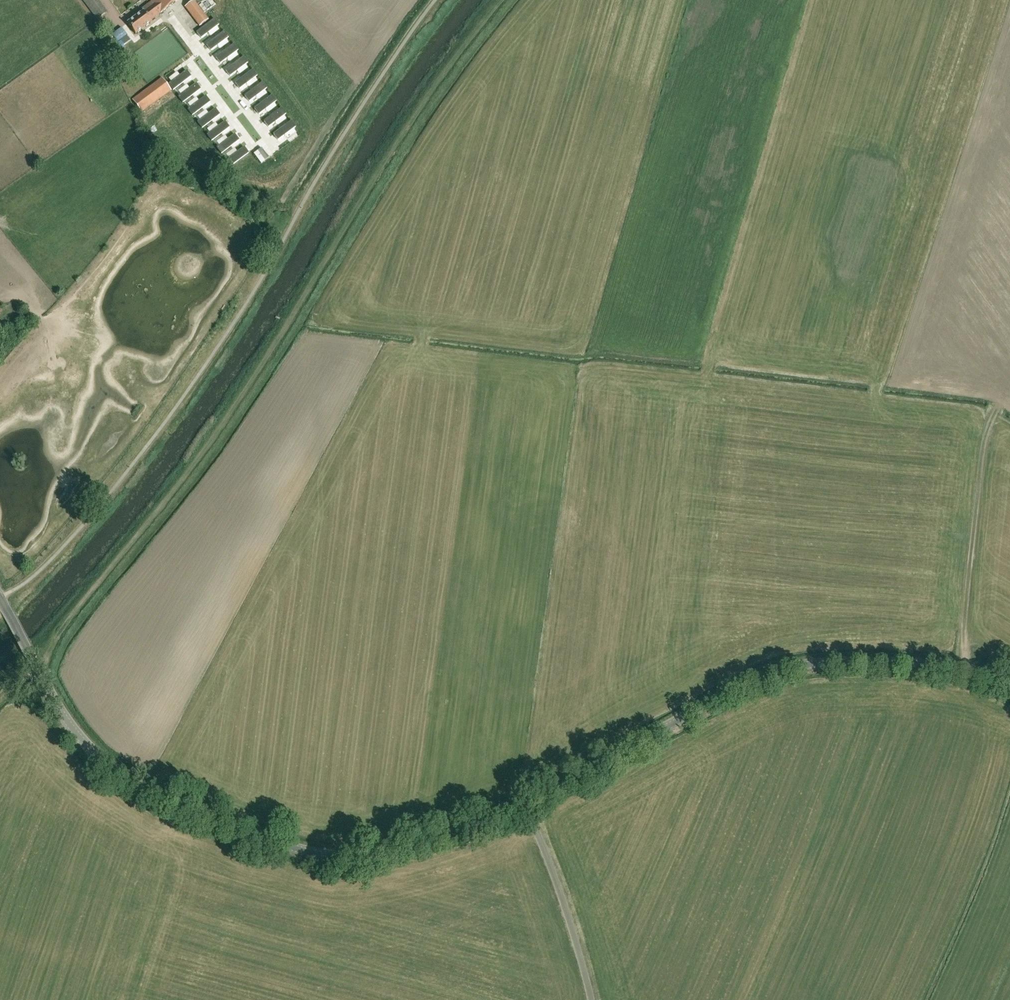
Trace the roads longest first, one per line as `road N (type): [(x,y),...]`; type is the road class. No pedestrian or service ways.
road 1 (tertiary): [(1009,689),(979,676),(903,664),(785,672),(524,805),(438,840),(347,858),(206,818),(122,777),(69,723),(0,598)]

